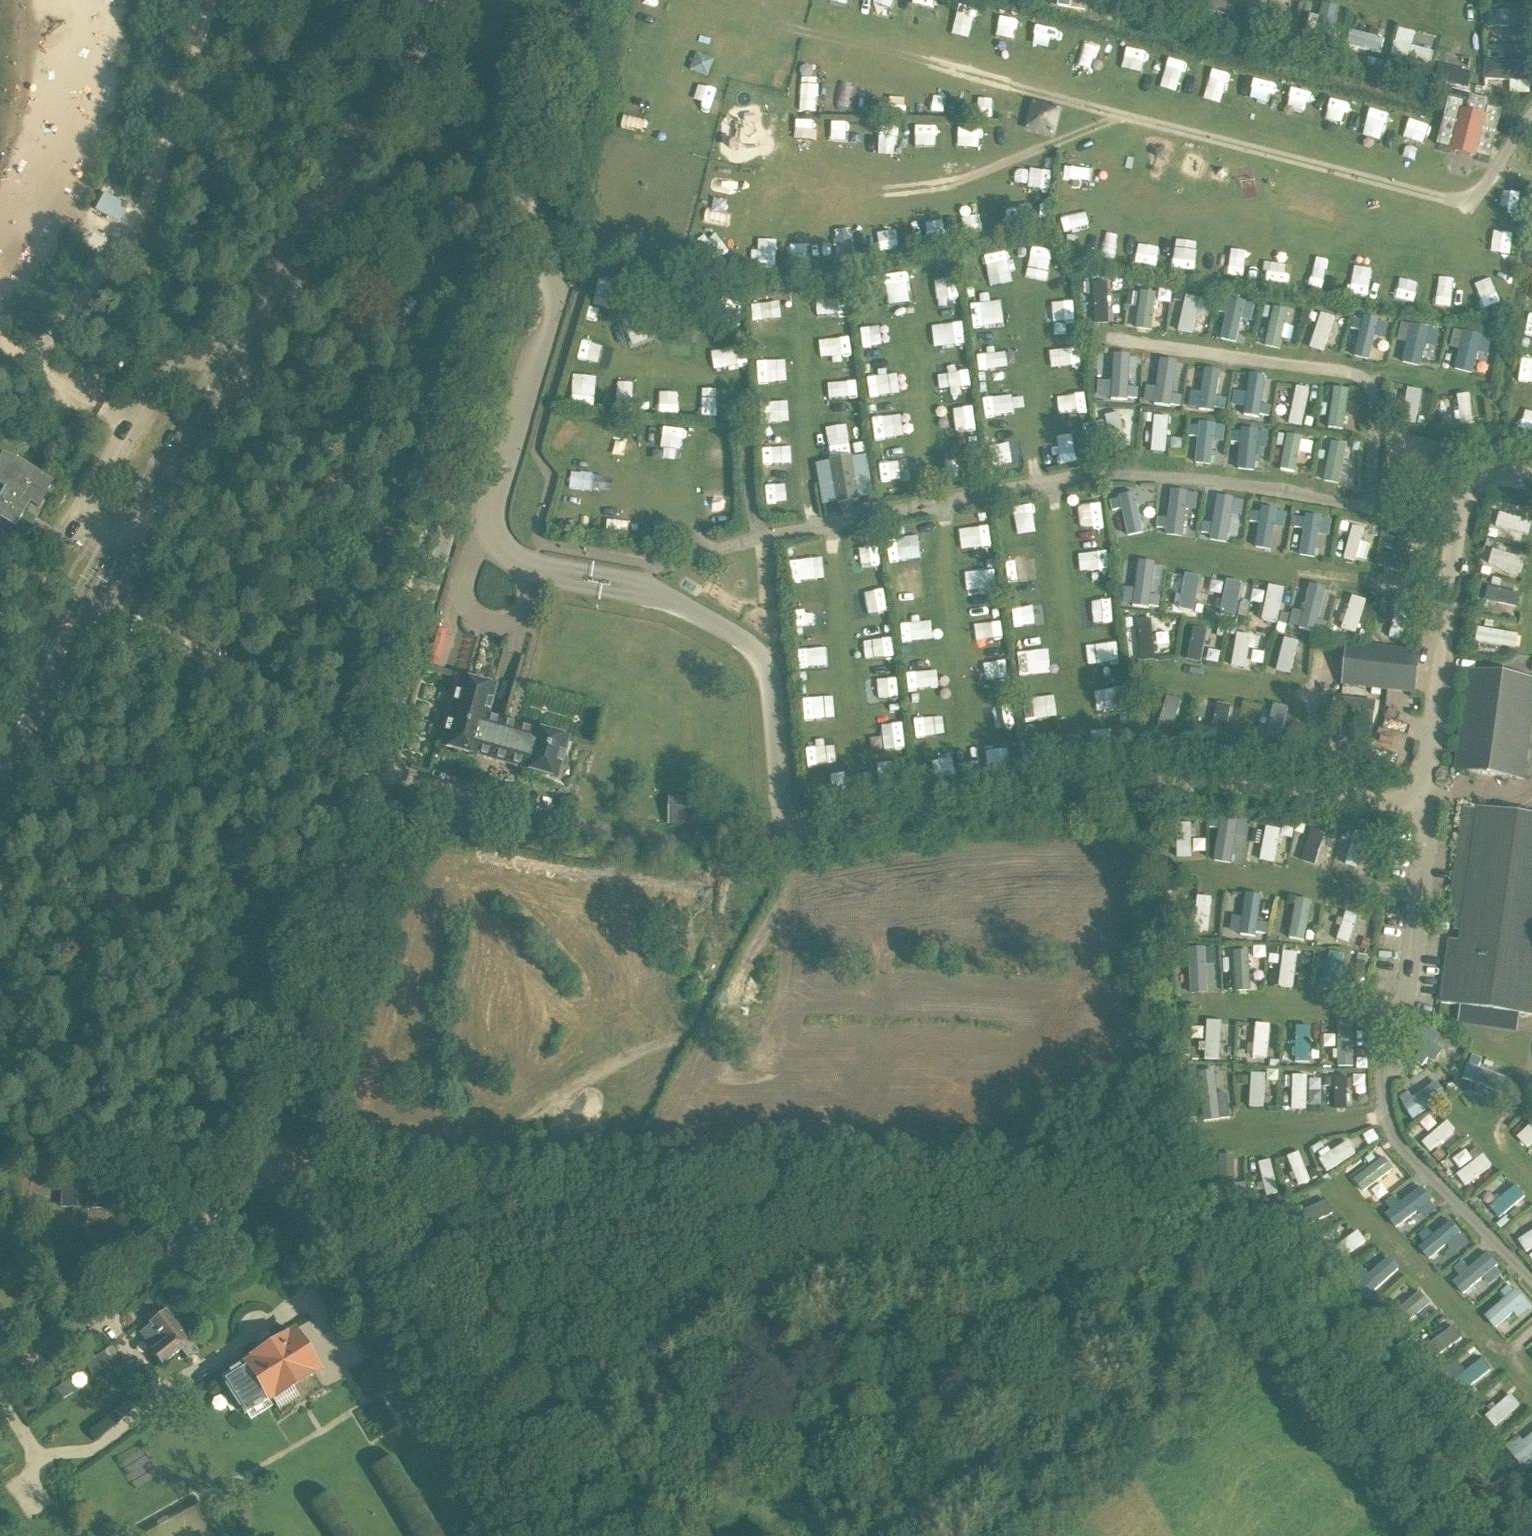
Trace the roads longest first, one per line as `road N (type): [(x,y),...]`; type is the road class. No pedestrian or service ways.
road 1 (unclassified): [(590,1535),(413,1259),(383,1198),(254,1152),(378,753),(575,0)]
road 2 (track): [(1494,1535),(1237,1242),(1178,1200),(410,1191),(383,1198)]

